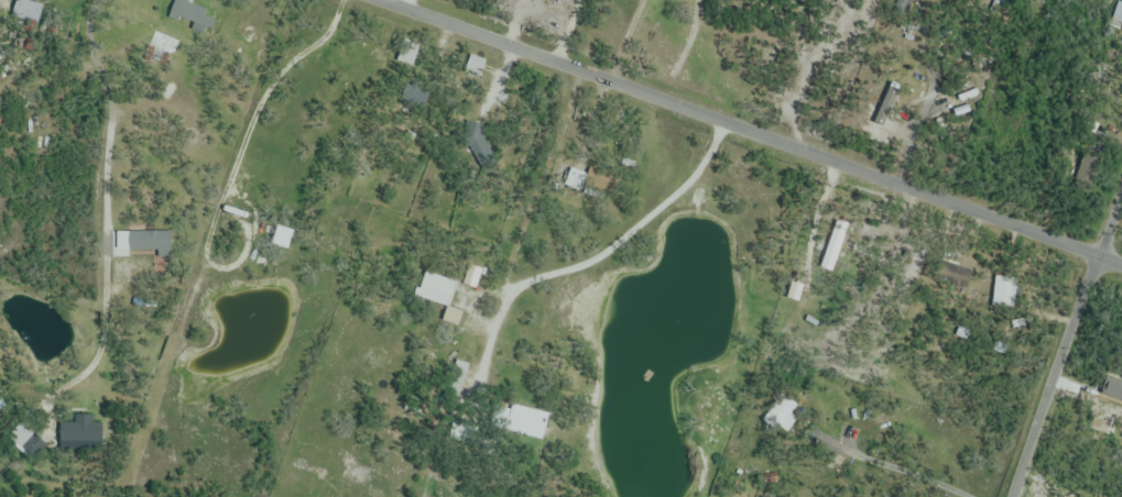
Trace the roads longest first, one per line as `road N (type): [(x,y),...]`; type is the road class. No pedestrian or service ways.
road 1 (tertiary): [(1121,266),(381,0)]
road 2 (residential): [(1013,496),(1121,186)]

